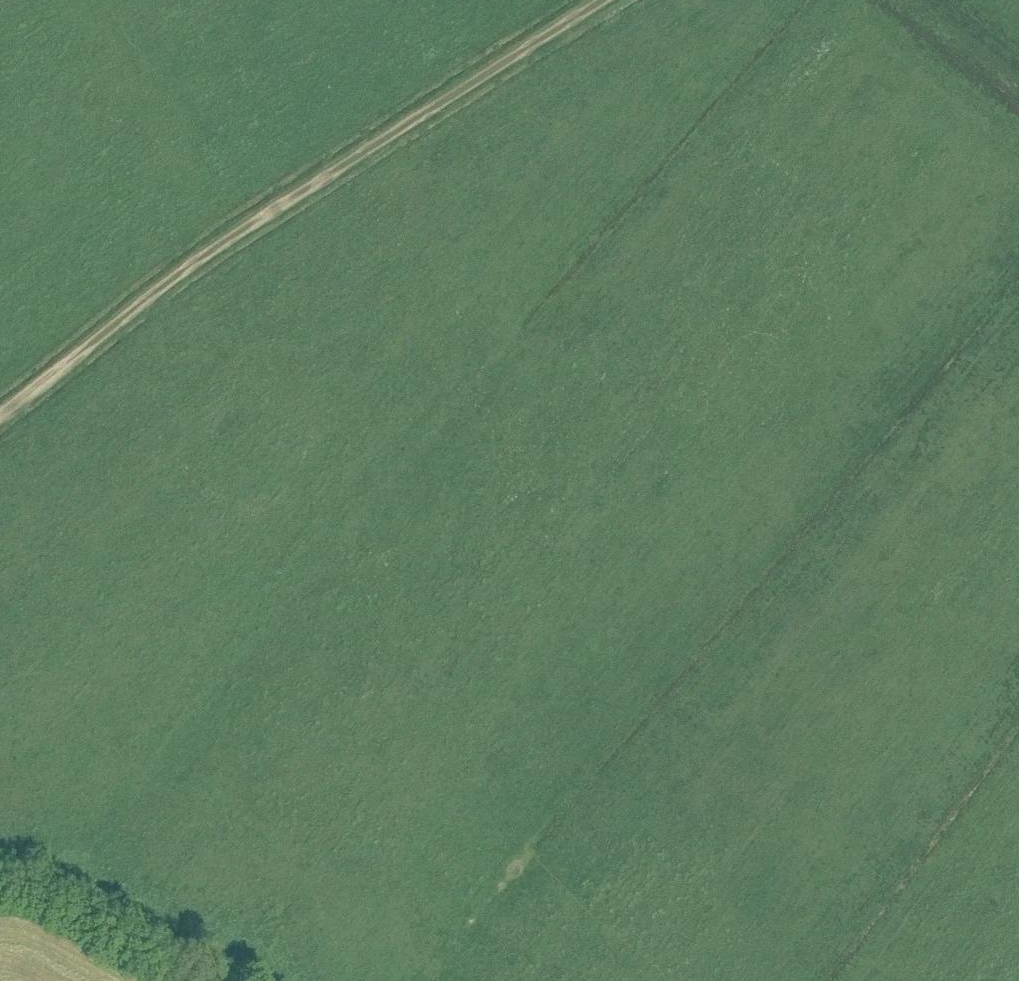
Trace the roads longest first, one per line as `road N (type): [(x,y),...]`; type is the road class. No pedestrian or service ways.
road 1 (track): [(600,0),(179,275),(0,412)]

